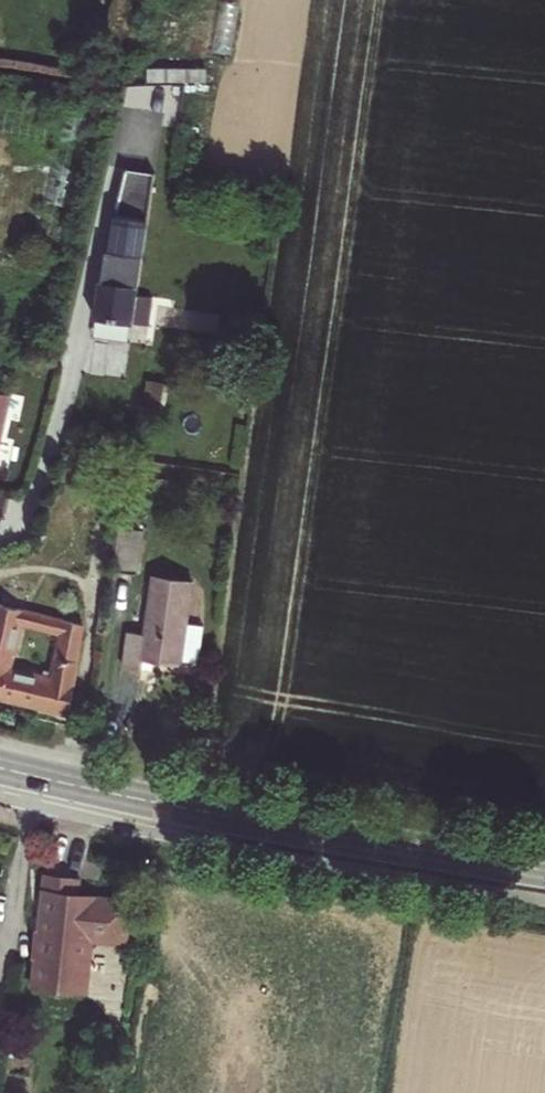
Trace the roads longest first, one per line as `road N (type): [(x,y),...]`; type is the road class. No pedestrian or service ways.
road 1 (primary): [(0,767),(185,809),(544,868)]

